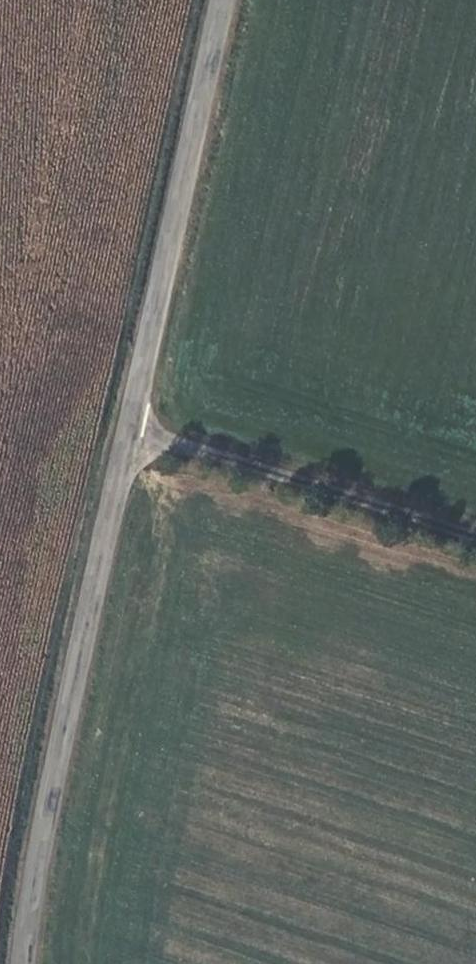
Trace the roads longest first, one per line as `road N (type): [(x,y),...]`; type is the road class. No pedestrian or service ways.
road 1 (tertiary): [(21,963),(45,787),(128,431)]
road 2 (tertiary): [(128,431),(220,0)]
road 3 (unclassified): [(128,431),(475,543)]

